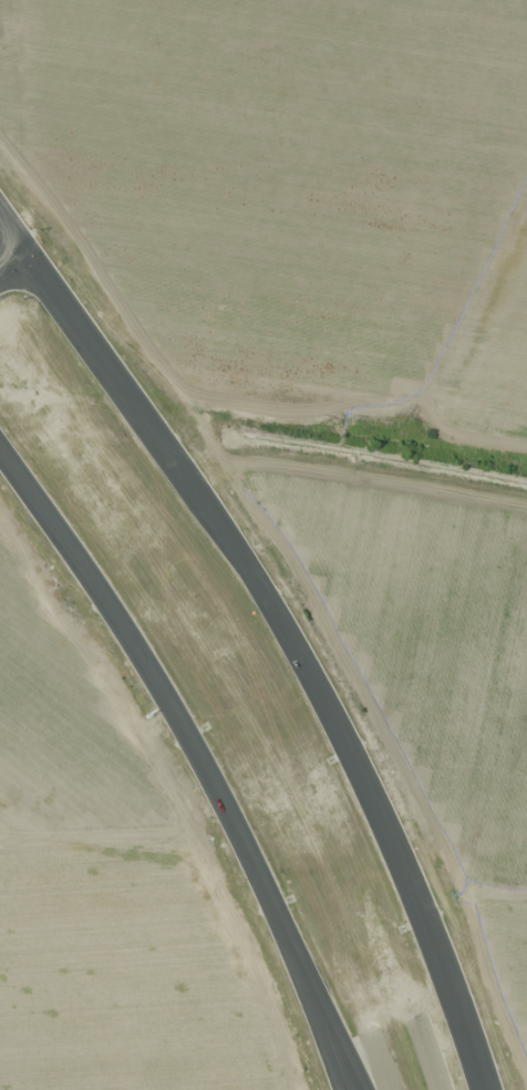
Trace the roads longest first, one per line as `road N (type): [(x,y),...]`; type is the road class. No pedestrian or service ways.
road 1 (trunk): [(469,1047),(302,657),(0,210)]
road 2 (trunk): [(0,452),(104,596),(161,694),(226,808),(311,989)]

